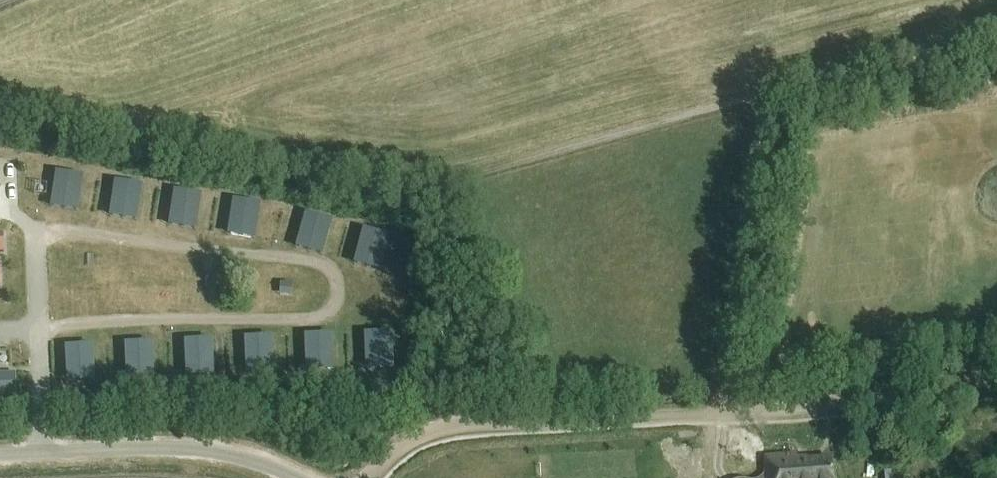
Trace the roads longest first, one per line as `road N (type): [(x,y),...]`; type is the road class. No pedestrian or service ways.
road 1 (track): [(766,94),(447,178),(390,180),(0,111)]
road 2 (track): [(722,414),(446,428),(406,443),(368,477)]
road 3 (unclassified): [(298,477),(195,448),(0,455)]
road 4 (track): [(996,377),(722,414)]
road 5 (track): [(996,39),(766,94)]

